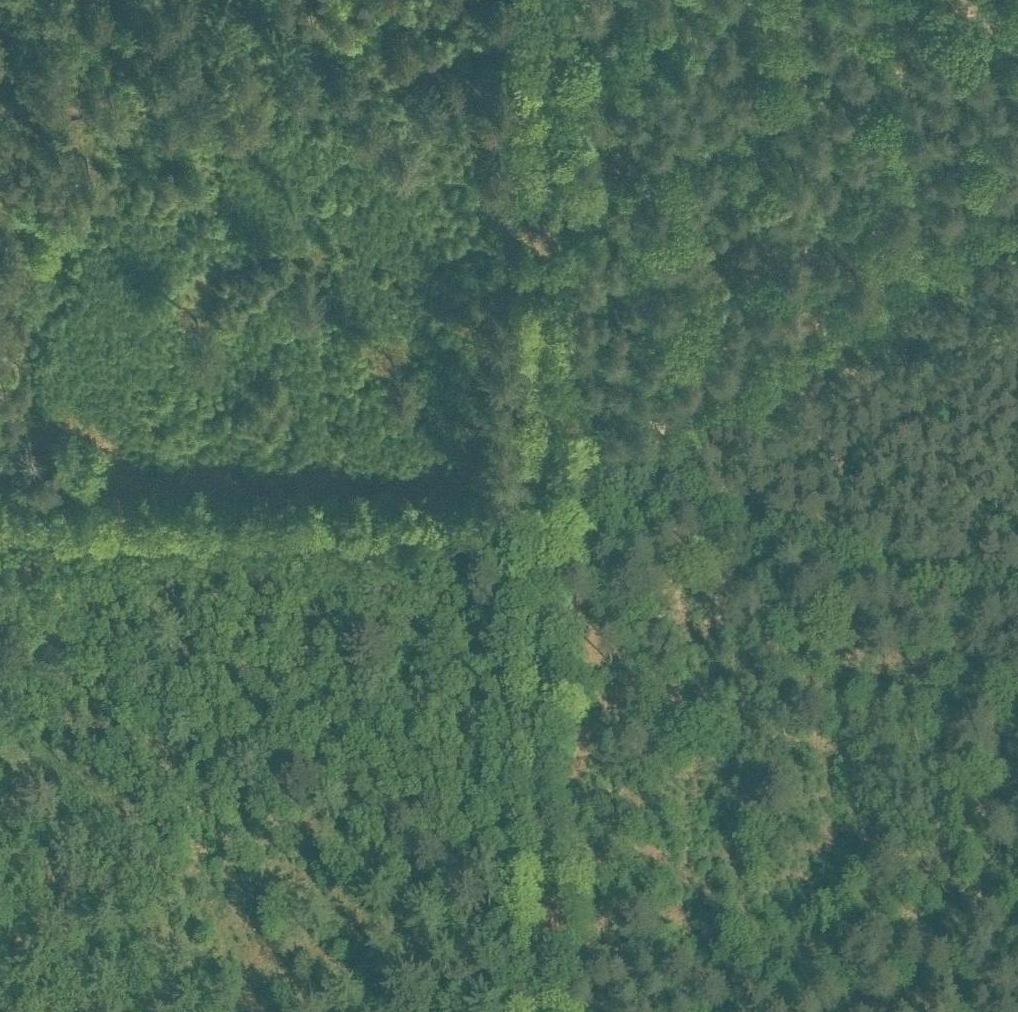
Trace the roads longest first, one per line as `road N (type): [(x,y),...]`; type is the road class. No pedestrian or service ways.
road 1 (track): [(0,507),(535,501)]
road 2 (track): [(535,501),(538,1011)]
road 3 (track): [(967,577),(535,501)]
road 4 (track): [(534,107),(535,501)]

